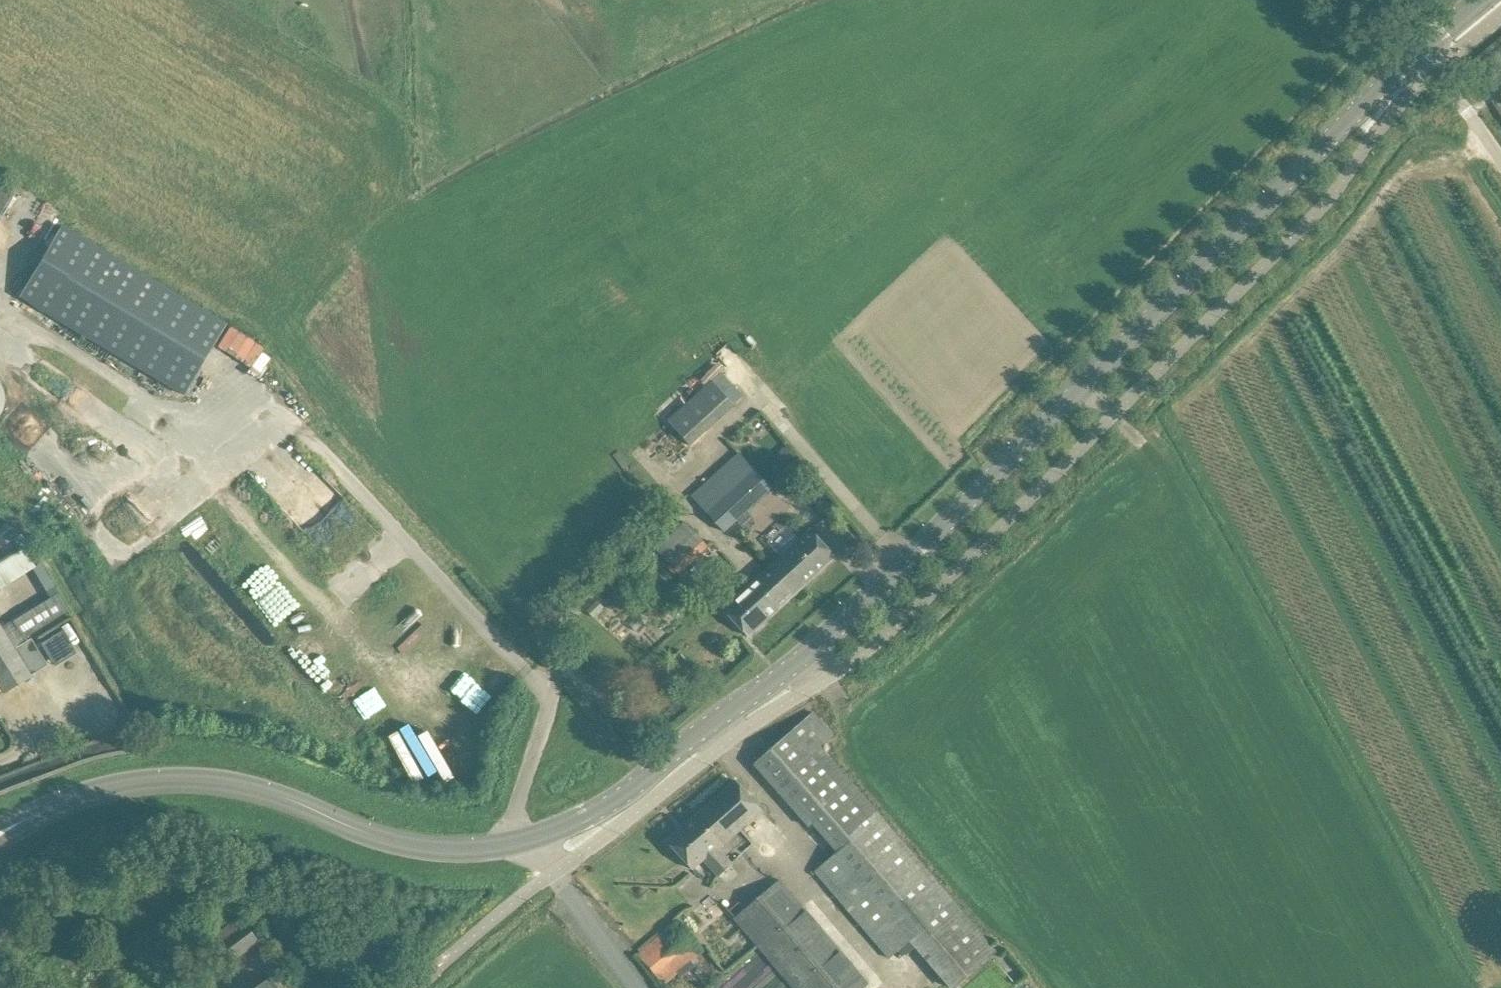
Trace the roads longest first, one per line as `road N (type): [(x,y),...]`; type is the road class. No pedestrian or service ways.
road 1 (secondary): [(50,808),(136,784),(214,782),(280,796),(389,840),(470,849),(526,840),(598,809),(778,677),(875,594),(1418,52)]
road 2 (unclassified): [(1500,159),(1418,52)]

